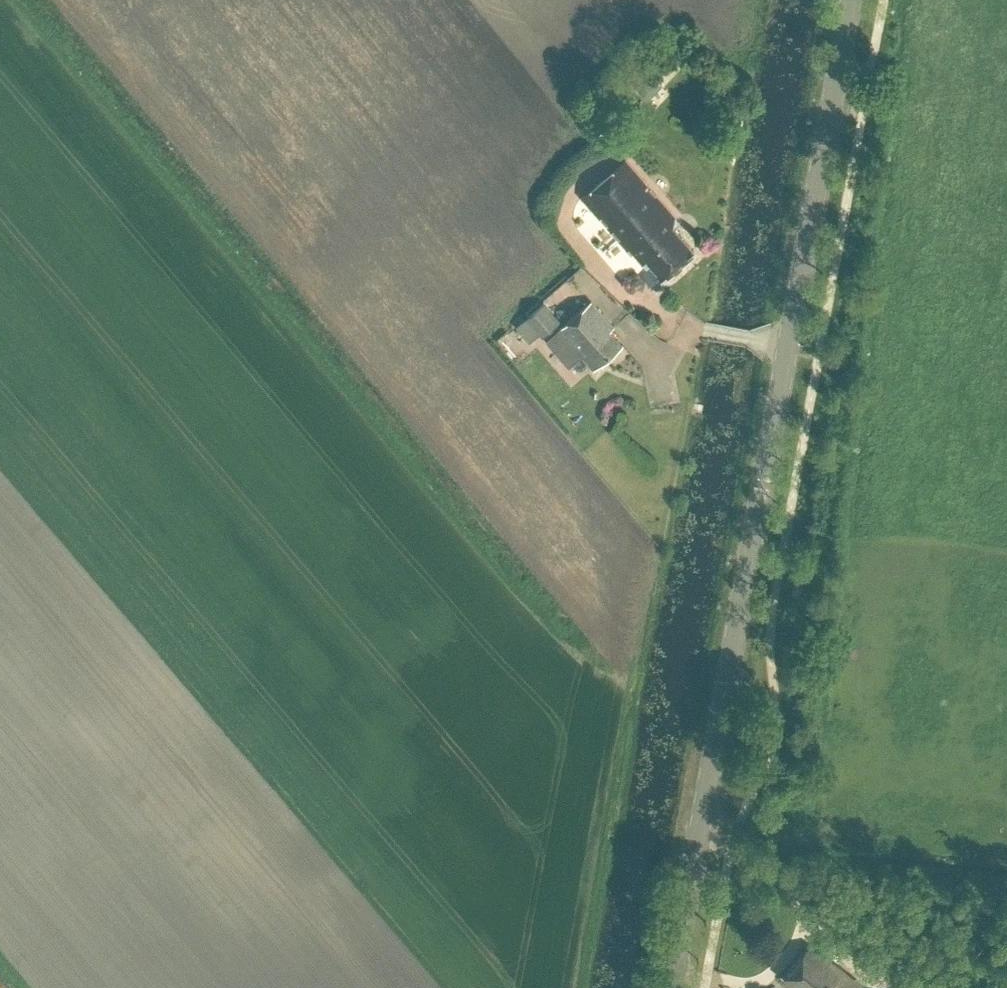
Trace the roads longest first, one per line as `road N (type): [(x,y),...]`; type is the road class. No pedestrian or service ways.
road 1 (tertiary): [(671,987),(850,0)]

